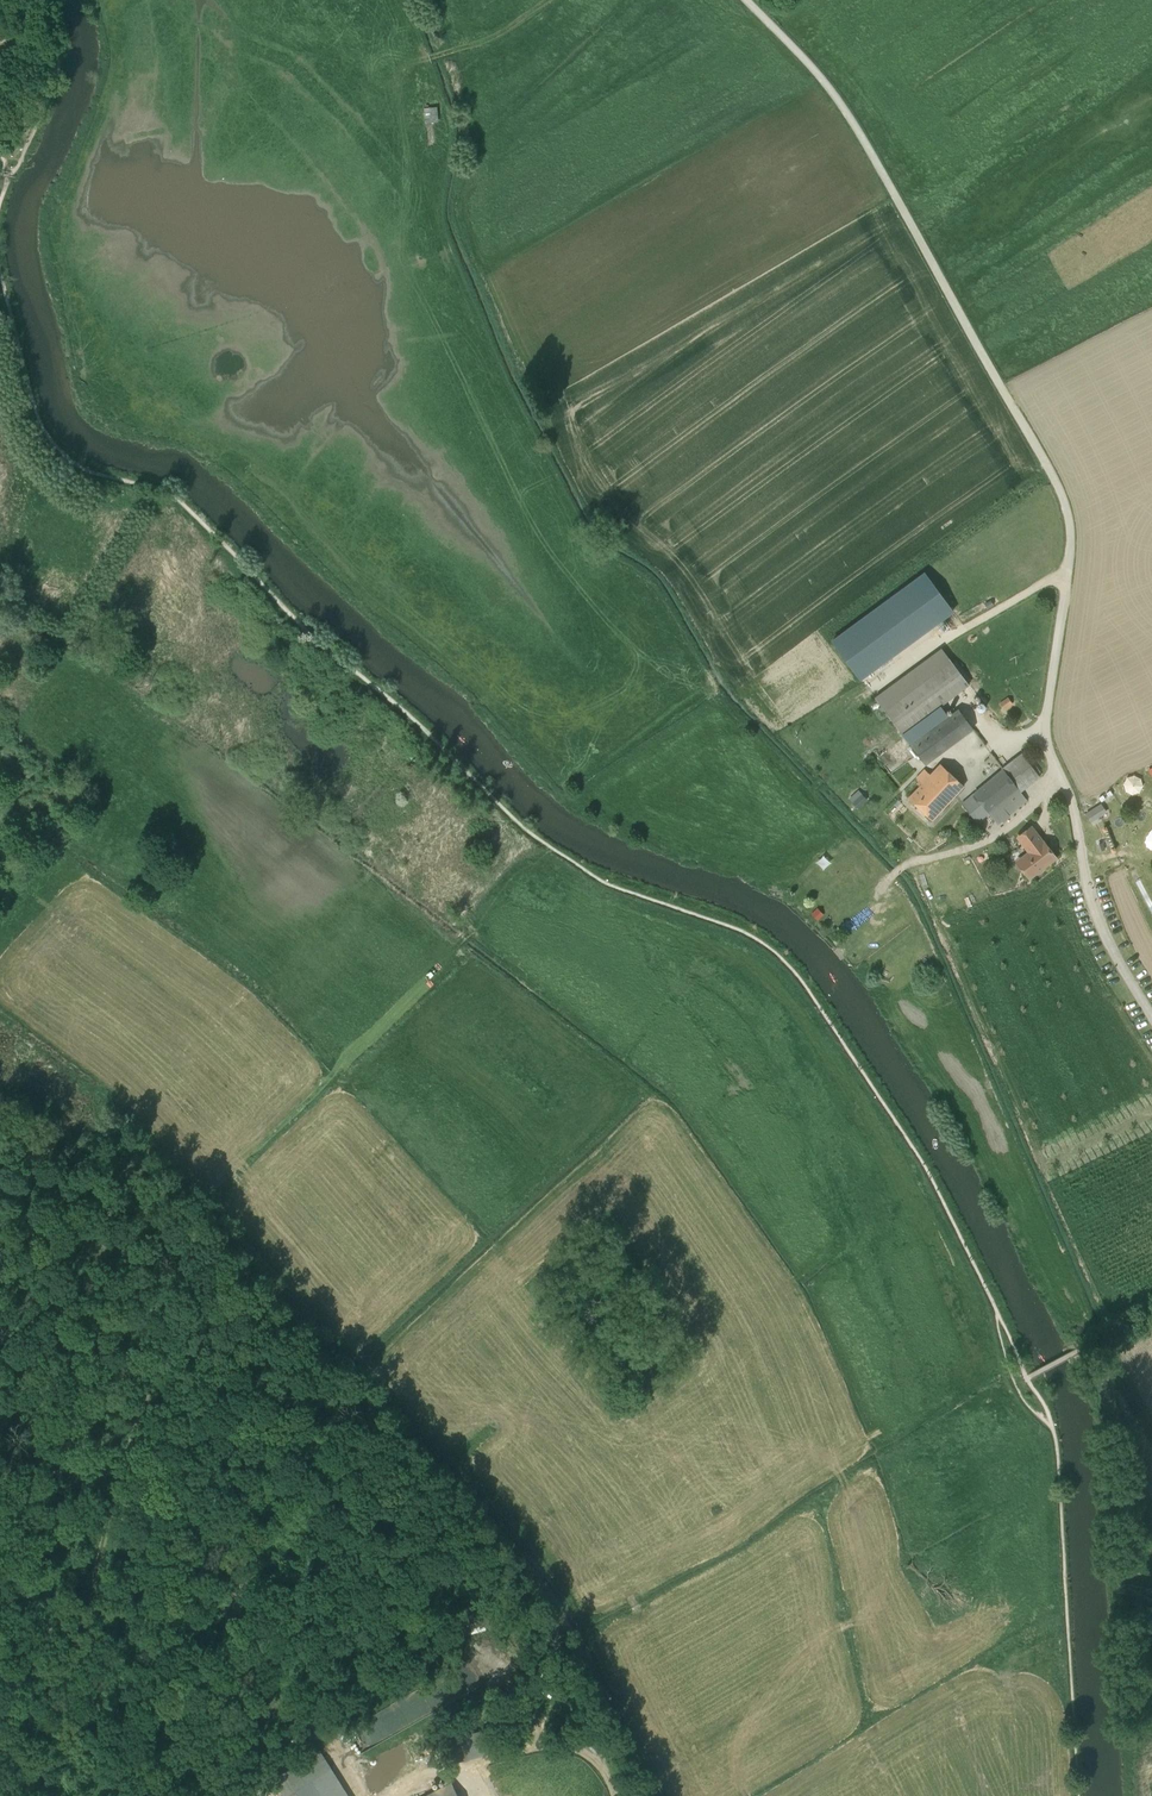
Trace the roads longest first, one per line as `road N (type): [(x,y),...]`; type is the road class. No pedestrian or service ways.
road 1 (unclassified): [(745,0),(827,87),(858,132),(1065,495),(1069,569),(1046,746),(1074,812),(1099,925),(1151,1014)]

